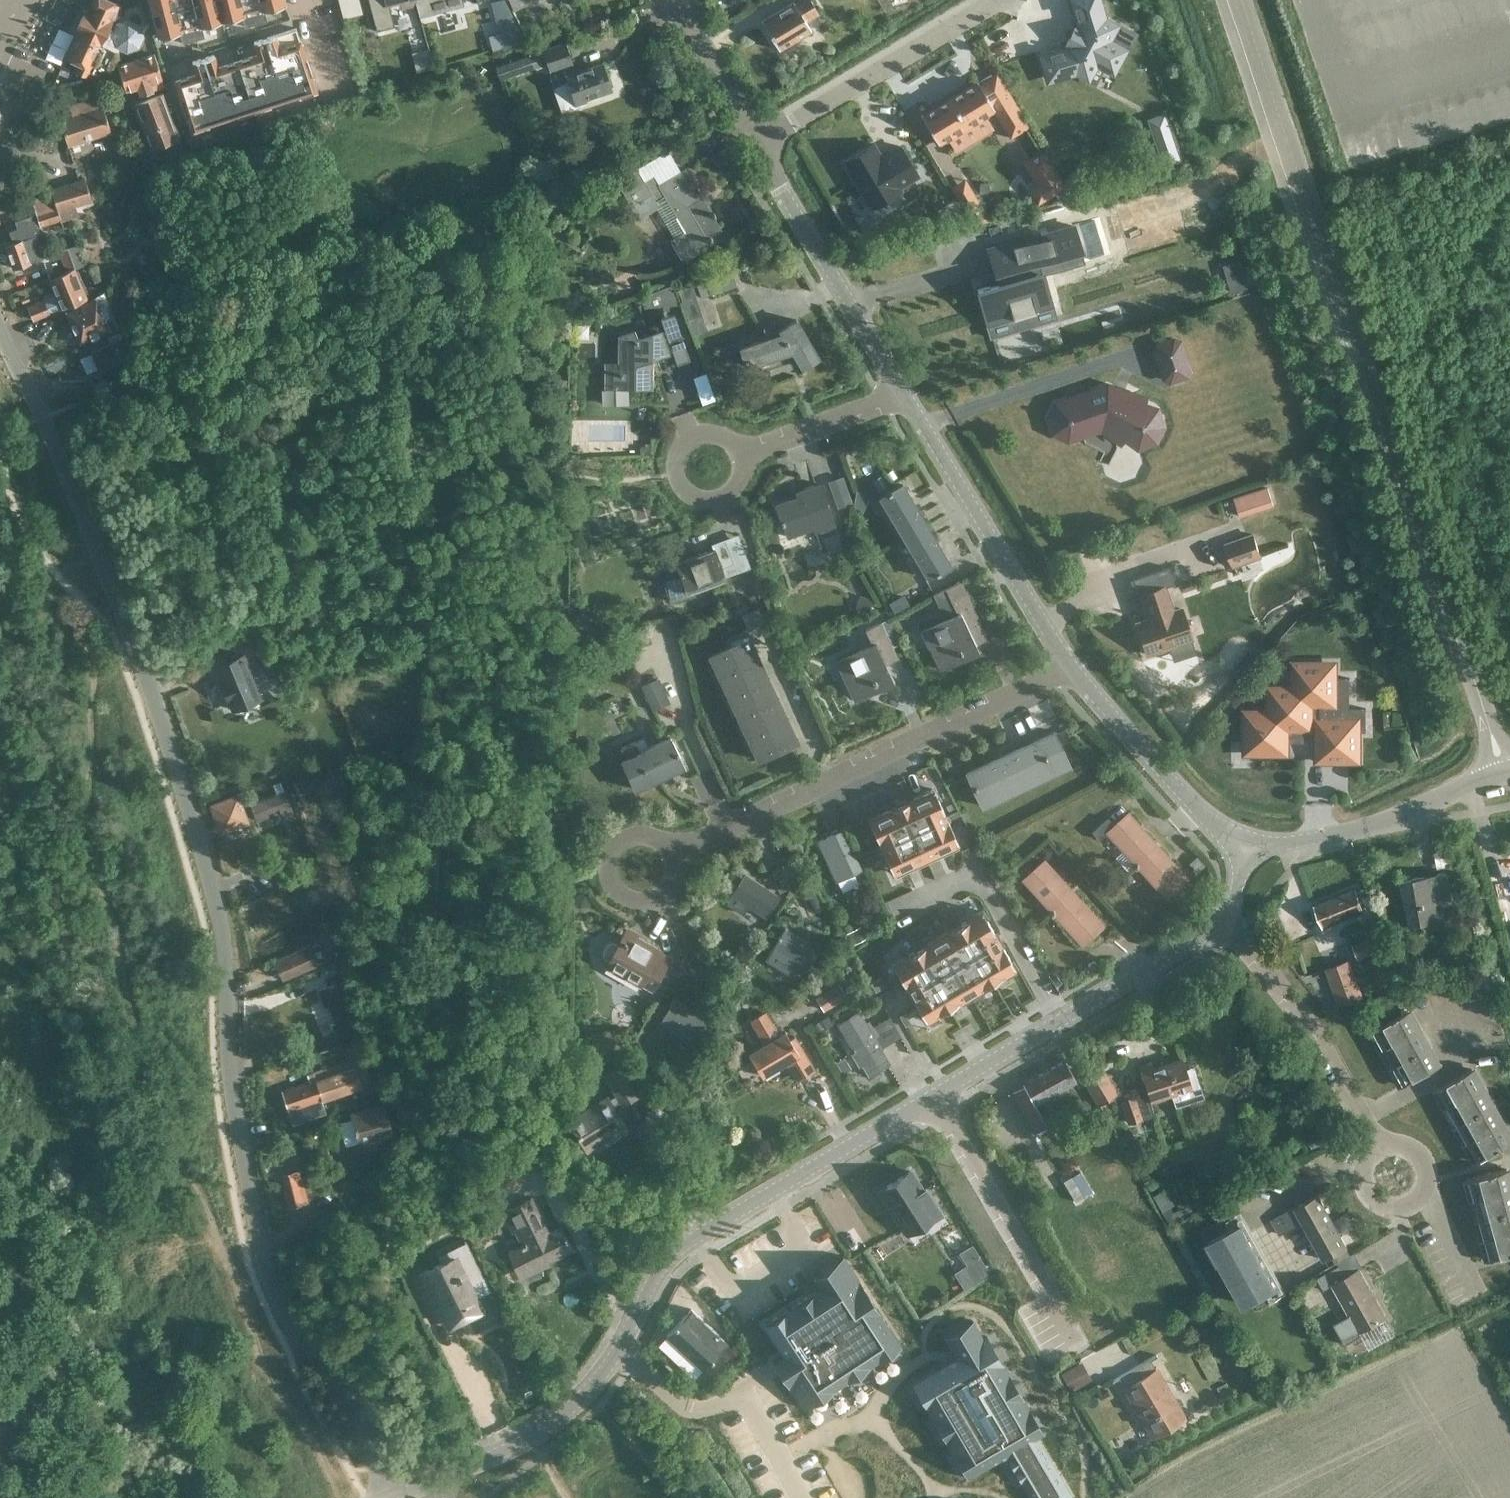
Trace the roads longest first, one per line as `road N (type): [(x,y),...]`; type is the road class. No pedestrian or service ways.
road 1 (residential): [(0,333),(114,590),(215,899),(230,1090),(266,1273),(282,1310),(345,1385),(365,1422),(383,1497)]
road 2 (unclassified): [(387,1497),(503,1450),(554,1419),(617,1351),(669,1256),(936,1095)]
road 3 (residential): [(675,858),(1070,666)]
road 4 (unclassified): [(936,1095),(1227,916)]
road 5 (unclassified): [(1070,666),(902,391)]
road 6 (unclassified): [(902,391),(775,179),(767,133)]
road 7 (residential): [(1080,1347),(936,1095)]
road 8 (unclassified): [(1244,848),(1402,815),(1509,770)]
road 9 (residential): [(1378,1145),(1326,1051),(1227,916)]
road 10 (unclassified): [(767,133),(986,0)]
road 11 (unclassified): [(1244,848),(1070,666)]
road 12 (residential): [(744,448),(726,431),(701,427),(672,451),(670,476),(684,498),(723,504)]
road 13 (residential): [(744,448),(902,391)]
road 14 (residential): [(767,133),(732,98),(672,0)]
road 15 (residential): [(1360,1182),(1382,1205),(1404,1205),(1421,1192),(1426,1171),(1417,1152),(1399,1142),(1378,1145)]
road 16 (residential): [(675,858),(667,890),(635,899),(611,878),(610,857),(623,839)]

